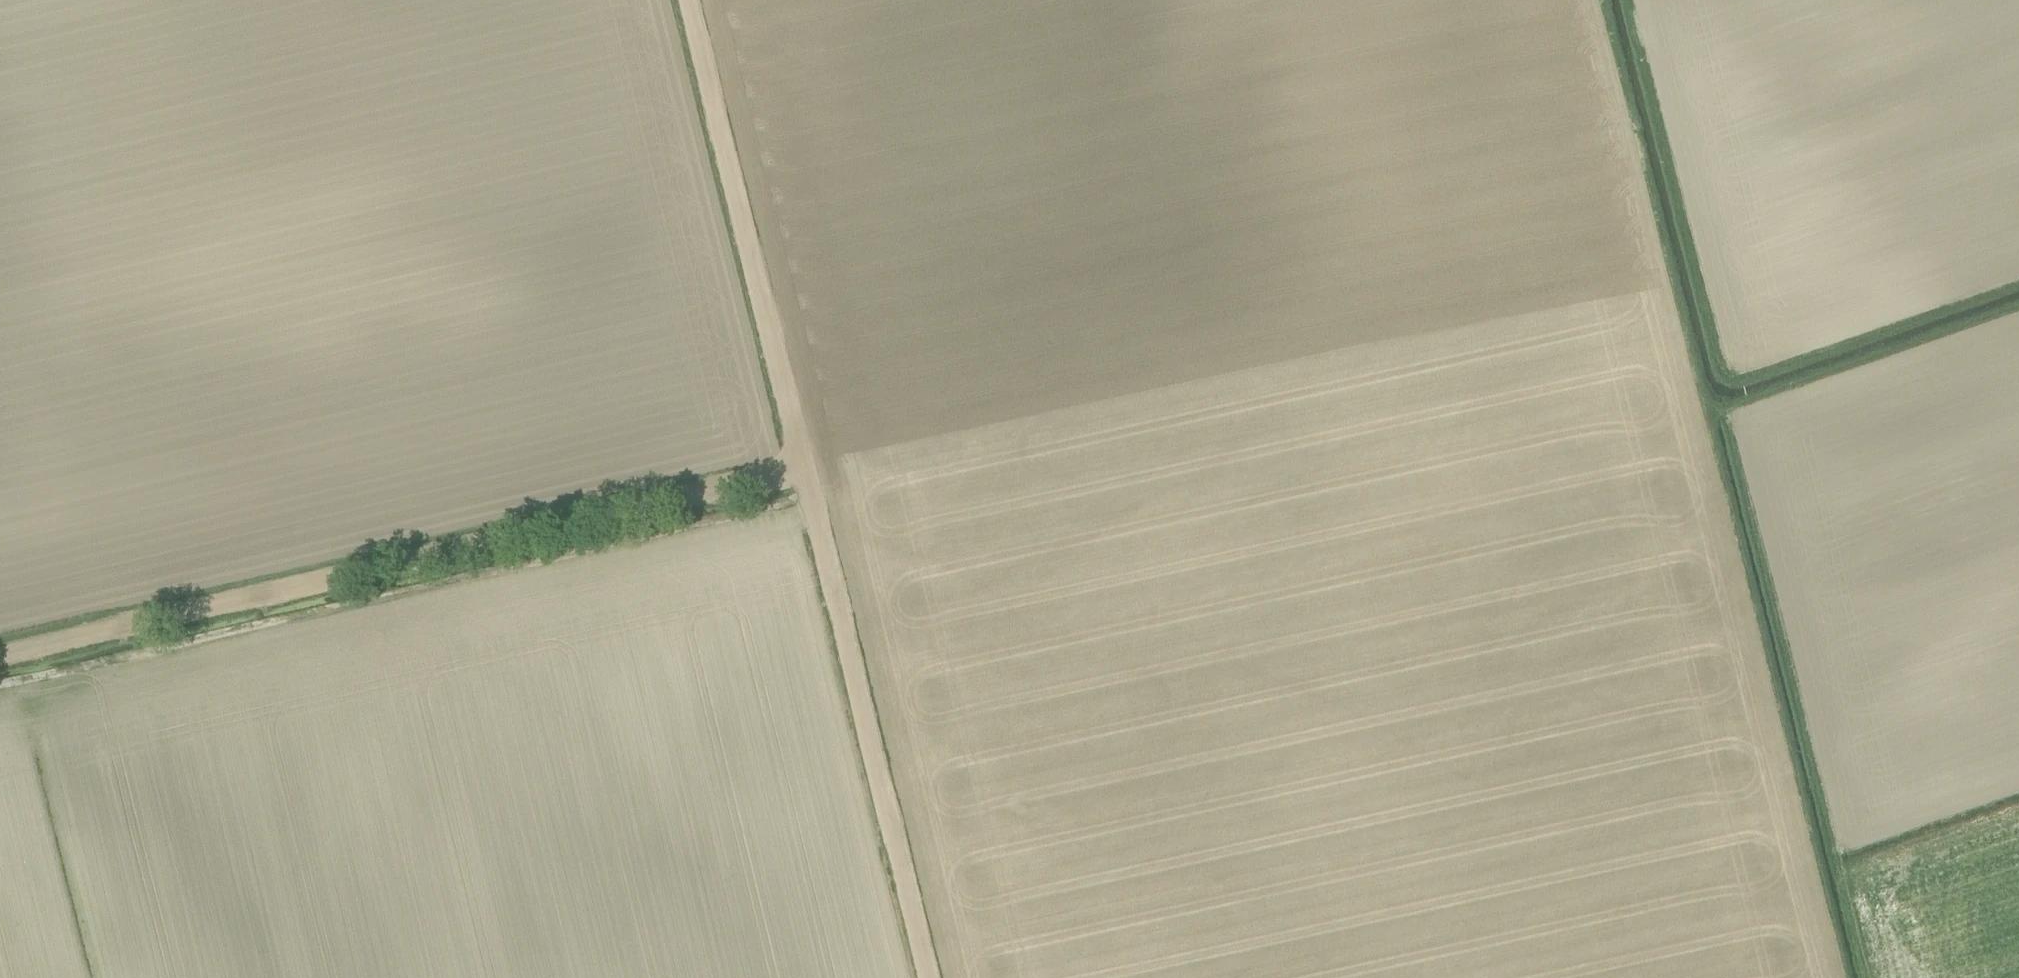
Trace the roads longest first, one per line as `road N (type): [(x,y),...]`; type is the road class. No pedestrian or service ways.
road 1 (track): [(687,0),(929,977)]
road 2 (track): [(804,473),(0,663)]

